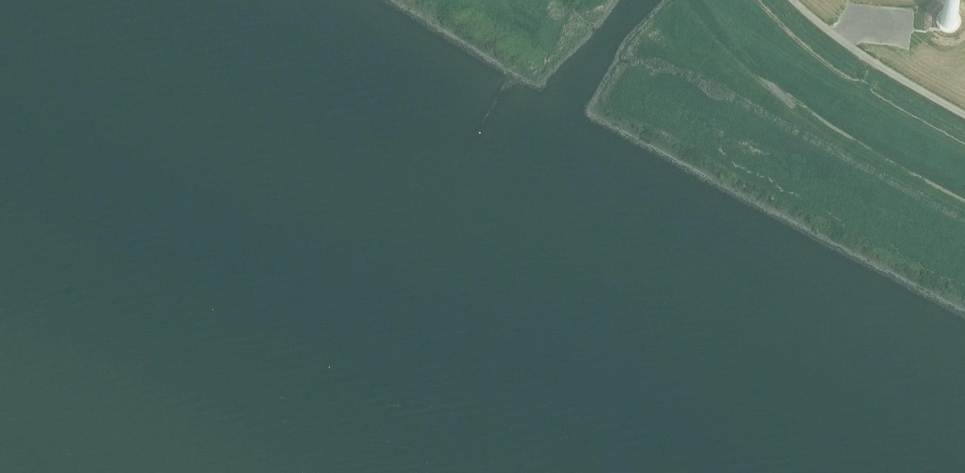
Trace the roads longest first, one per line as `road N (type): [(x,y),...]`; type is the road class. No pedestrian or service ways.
road 1 (track): [(744,0),(804,54),(964,153)]
road 2 (track): [(964,119),(864,59),(789,0)]
road 3 (track): [(707,1),(804,68),(874,102)]

